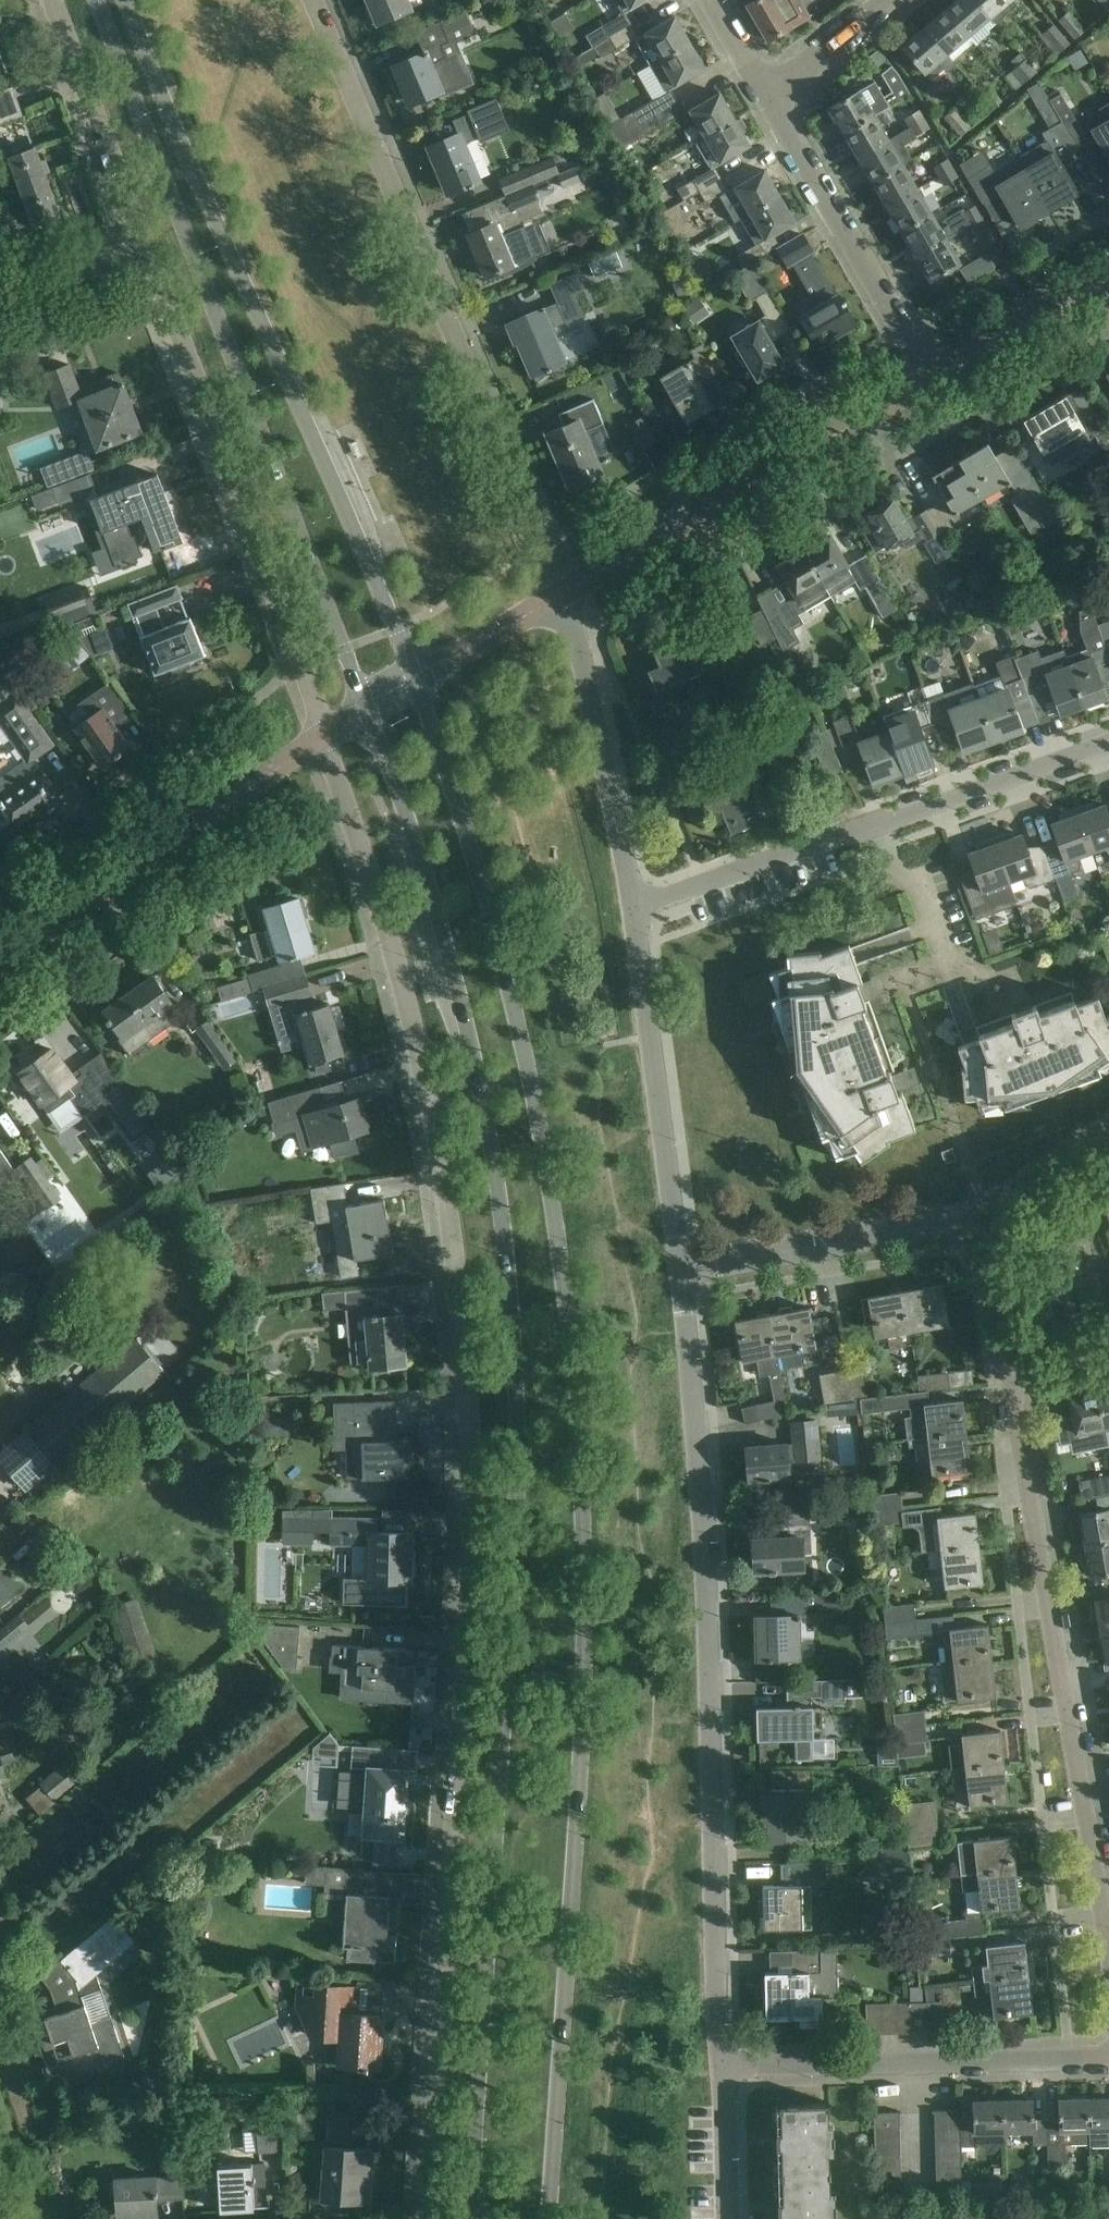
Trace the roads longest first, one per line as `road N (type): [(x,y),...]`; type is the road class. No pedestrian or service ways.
road 1 (tertiary): [(550,2218),(582,1702),(581,1473),(536,1101),(418,677)]
road 2 (tertiary): [(366,707),(456,982),(500,1217),(512,1337),(510,1624),(469,2218)]
road 3 (residential): [(324,733),(384,917),(419,1059),(467,1381),(471,1585),(429,2218)]
road 4 (residential): [(726,2064),(717,2015),(700,1467),(682,1274)]
road 5 (tertiary): [(98,0),(366,707)]
road 6 (tertiary): [(418,677),(184,153),(126,0)]
road 7 (residential): [(566,591),(307,0)]
road 8 (residential): [(1108,1954),(1011,1387)]
road 9 (residential): [(149,256),(324,733)]
road 10 (residential): [(632,908),(1108,737)]
road 11 (unclassified): [(566,591),(925,381)]
road 12 (residential): [(0,959),(324,733)]
road 13 (residential): [(726,2064),(1108,2058)]
road 14 (residential): [(682,1274),(632,908)]
road 15 (residential): [(925,381),(766,95)]
road 16 (residential): [(632,908),(566,591)]
road 17 (residential): [(682,1274),(985,1219)]
road 18 (residential): [(54,0),(149,256)]
road 19 (unclassified): [(925,381),(1108,275)]
road 20 (unclassified): [(418,677),(566,591)]
road 21 (residential): [(1011,1387),(985,1219)]
road 22 (residential): [(766,95),(888,0)]
road 23 (residential): [(149,256),(56,287),(0,287)]
road 24 (residential): [(727,2218),(726,2064)]
road 25 (residential): [(985,1219),(1108,1134)]

